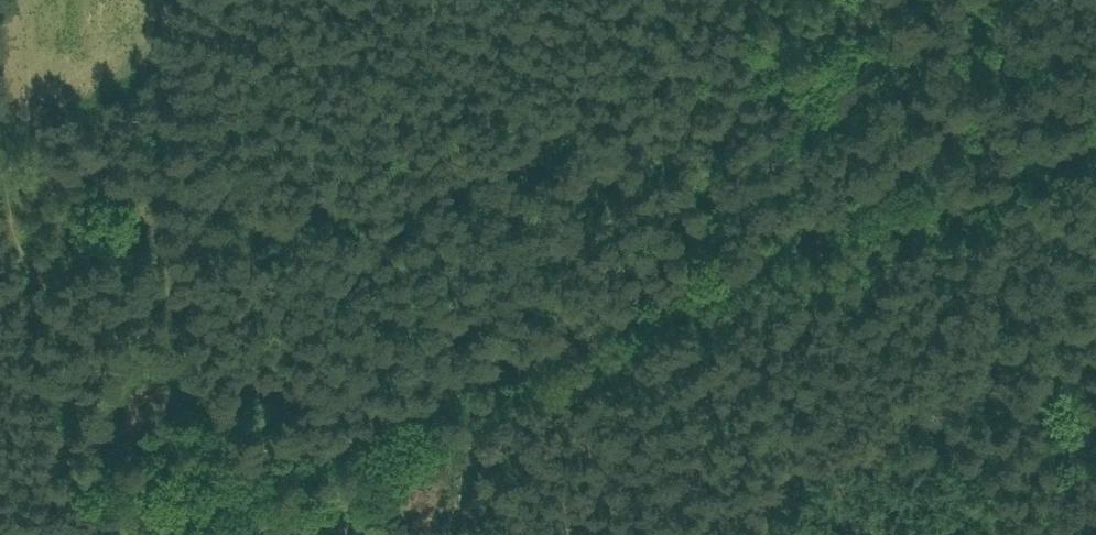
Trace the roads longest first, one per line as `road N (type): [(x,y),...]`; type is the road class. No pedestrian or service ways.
road 1 (track): [(1095,137),(503,371),(124,534)]

